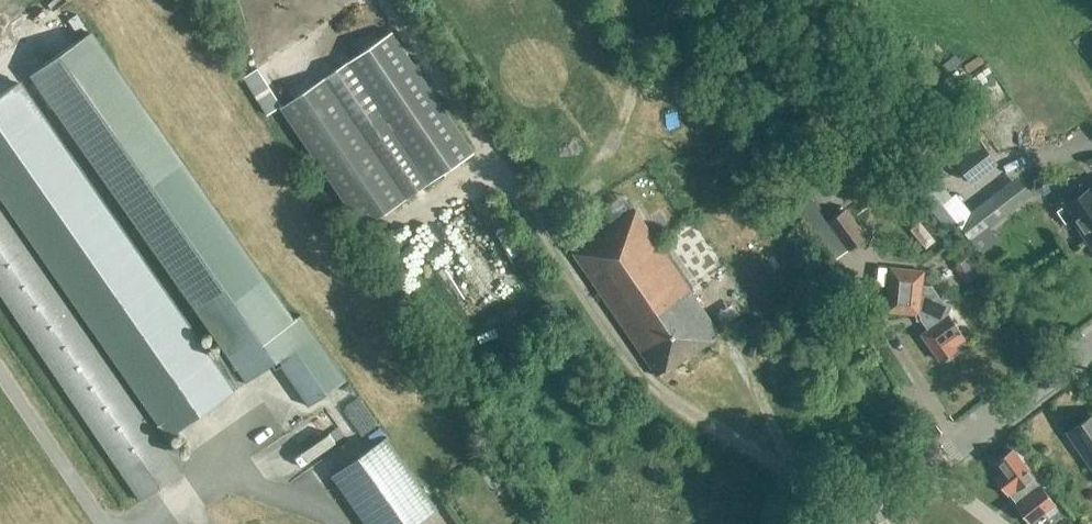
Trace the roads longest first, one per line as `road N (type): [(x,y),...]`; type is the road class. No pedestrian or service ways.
road 1 (tertiary): [(855,523),(1091,343)]
road 2 (track): [(385,0),(488,155)]

